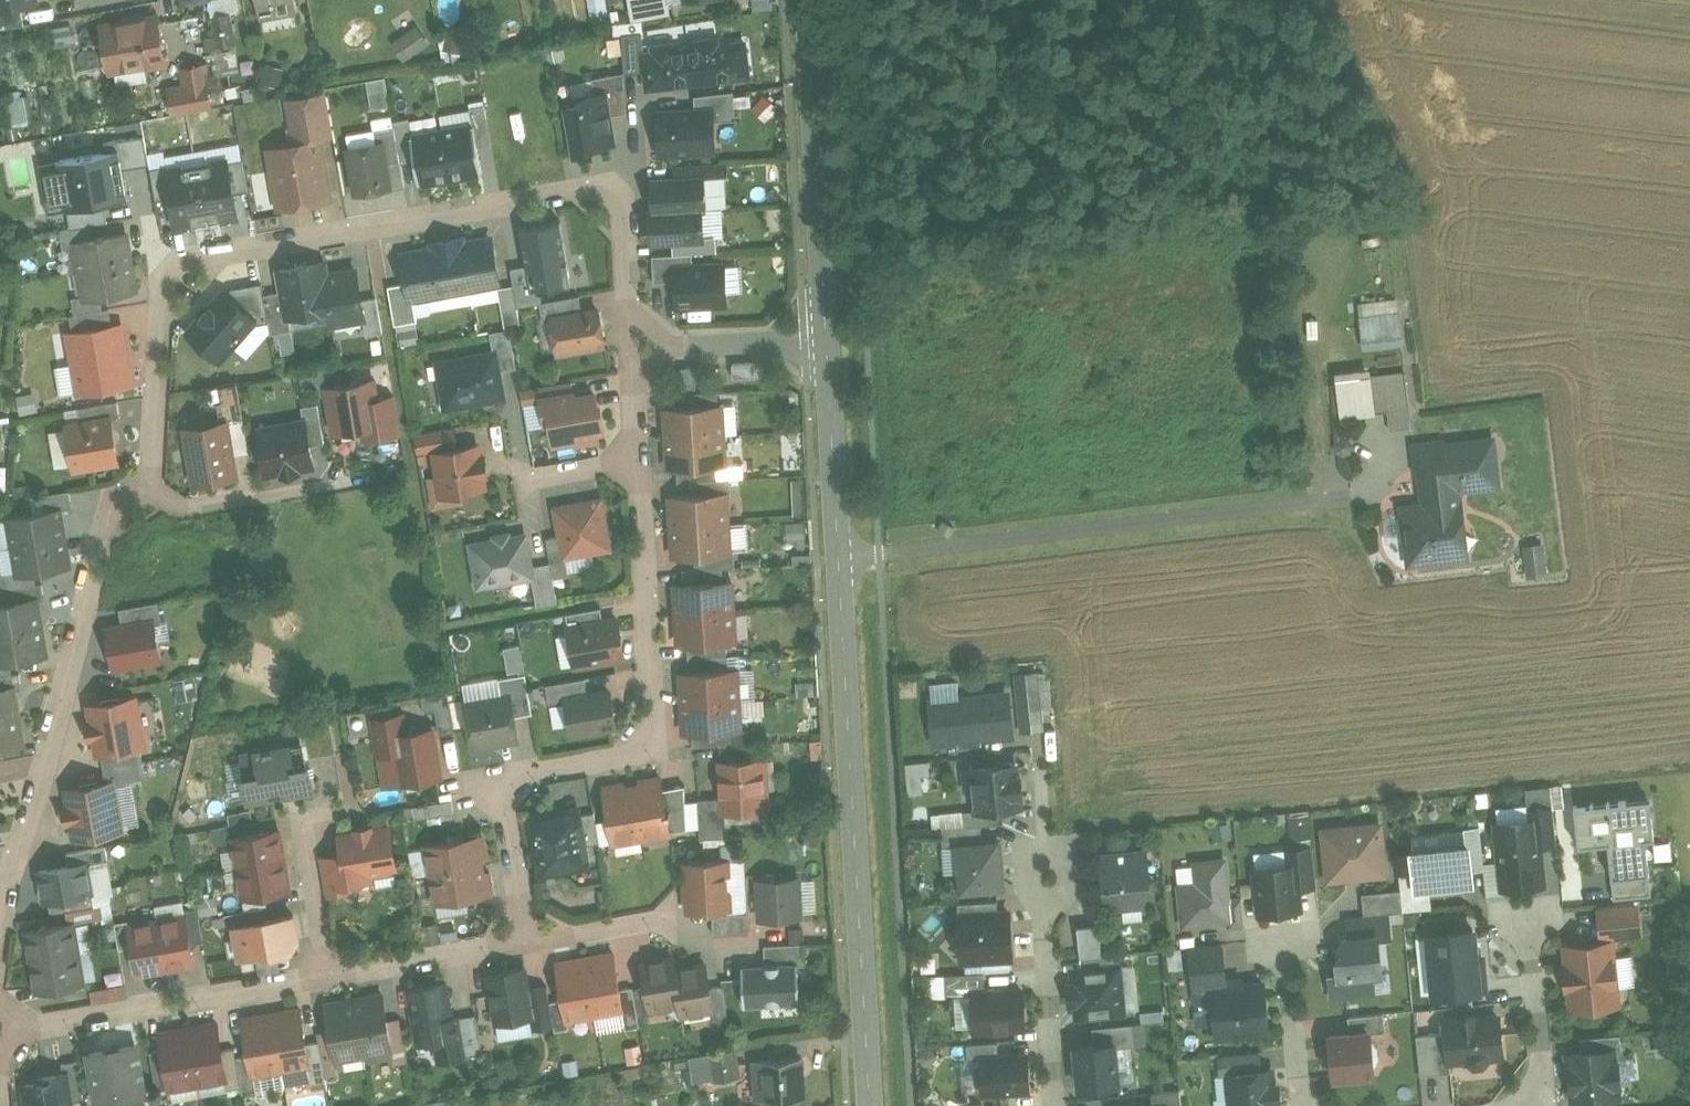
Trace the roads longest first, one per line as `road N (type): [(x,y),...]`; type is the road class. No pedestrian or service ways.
road 1 (residential): [(636,343),(623,229),(610,197),(573,191),(229,250),(170,277),(159,316),(149,466),(134,491)]
road 2 (tertiary): [(828,332),(869,1105)]
road 3 (residential): [(638,461),(654,710),(637,747),(498,781),(521,937)]
road 4 (residential): [(134,491),(111,512),(0,938)]
road 5 (residential): [(1054,1105),(1039,764)]
road 6 (tertiary): [(810,0),(828,332)]
road 7 (residential): [(326,972),(46,1023),(0,1024)]
road 8 (residential): [(326,972),(302,820),(351,808)]
road 9 (residential): [(521,937),(326,972)]
road 10 (residential): [(828,332),(636,343)]
road 11 (residential): [(1544,1105),(1526,920)]
road 12 (residential): [(134,491),(183,509),(314,490)]
road 13 (residential): [(1303,1105),(1285,948)]
road 14 (residential): [(521,937),(668,916)]

